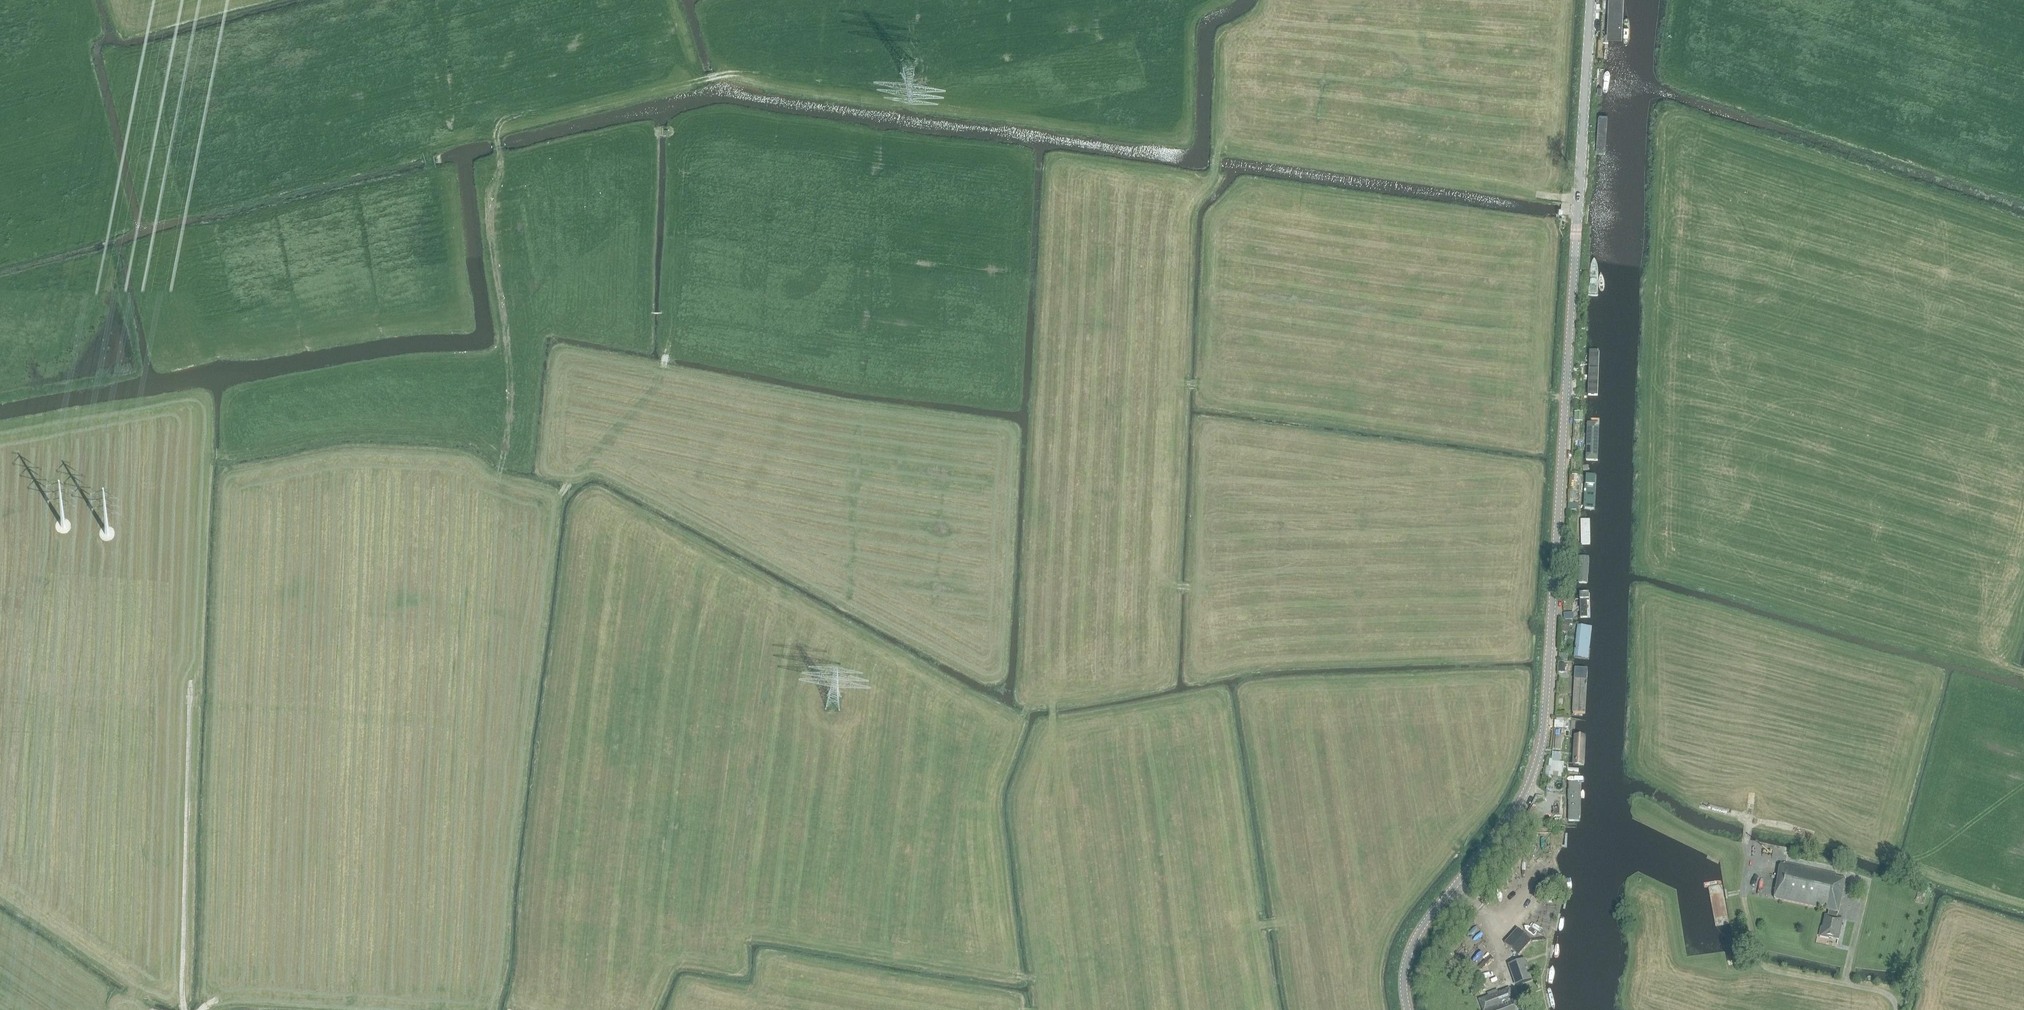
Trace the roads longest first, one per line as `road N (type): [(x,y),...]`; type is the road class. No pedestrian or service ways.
road 1 (tertiary): [(1408,1009),(1403,981),(1415,938),(1512,812),(1541,745),(1590,0)]

